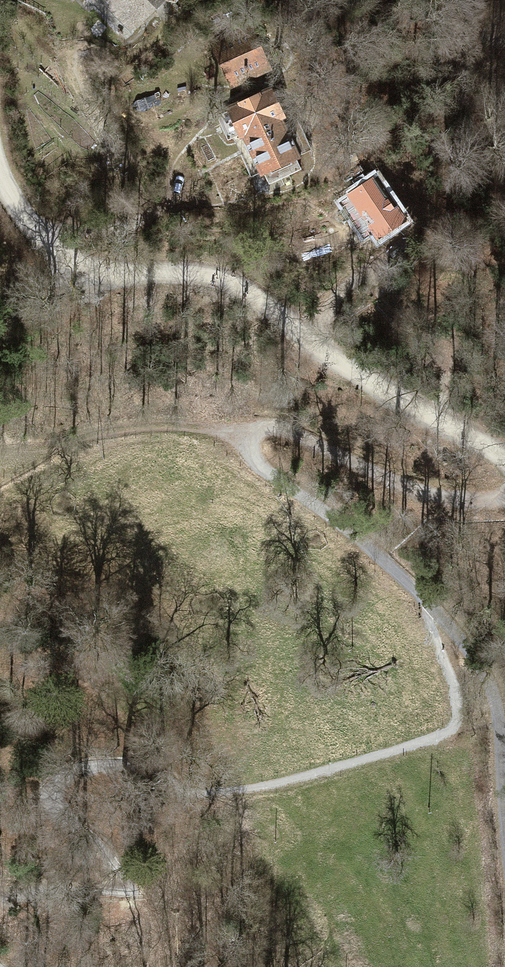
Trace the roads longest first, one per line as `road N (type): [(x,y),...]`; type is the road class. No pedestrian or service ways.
road 1 (track): [(0,166),(16,204),(53,249),(117,274),(218,279),(295,324),(363,378),(504,457)]
road 2 (track): [(425,600),(342,524),(253,464),(247,439),(262,429),(291,433),(448,497),(504,499)]
road 3 (motorway): [(0,347),(504,450)]
road 4 (motorway): [(504,277),(0,175)]
road 5 (track): [(0,441),(49,446),(149,429),(214,429),(247,439)]
road 6 (track): [(504,799),(497,712),(483,672),(425,600)]

